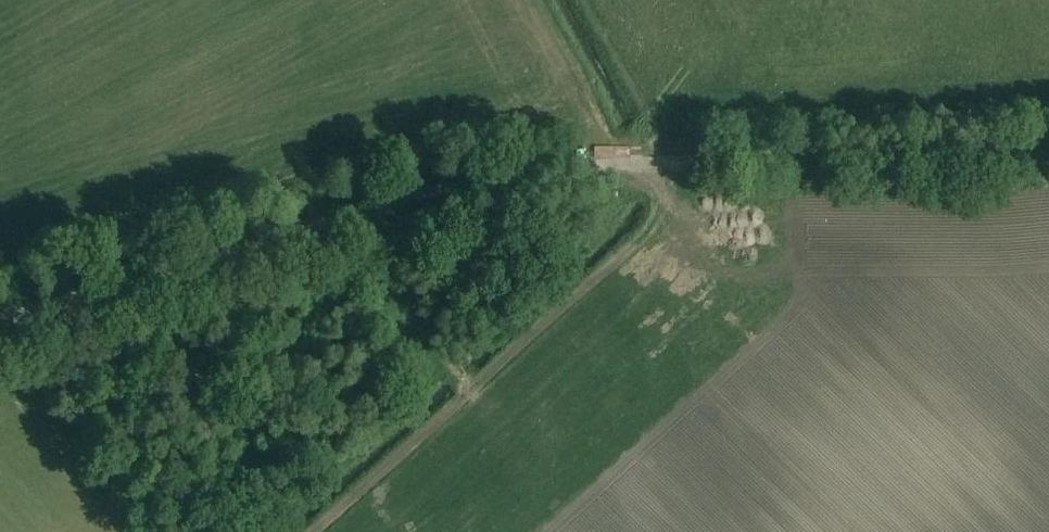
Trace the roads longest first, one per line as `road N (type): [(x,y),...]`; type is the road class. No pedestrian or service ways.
road 1 (unclassified): [(0,323),(434,194),(583,167),(697,163)]
road 2 (track): [(697,163),(1048,148)]
road 3 (track): [(377,209),(430,331),(476,389)]

